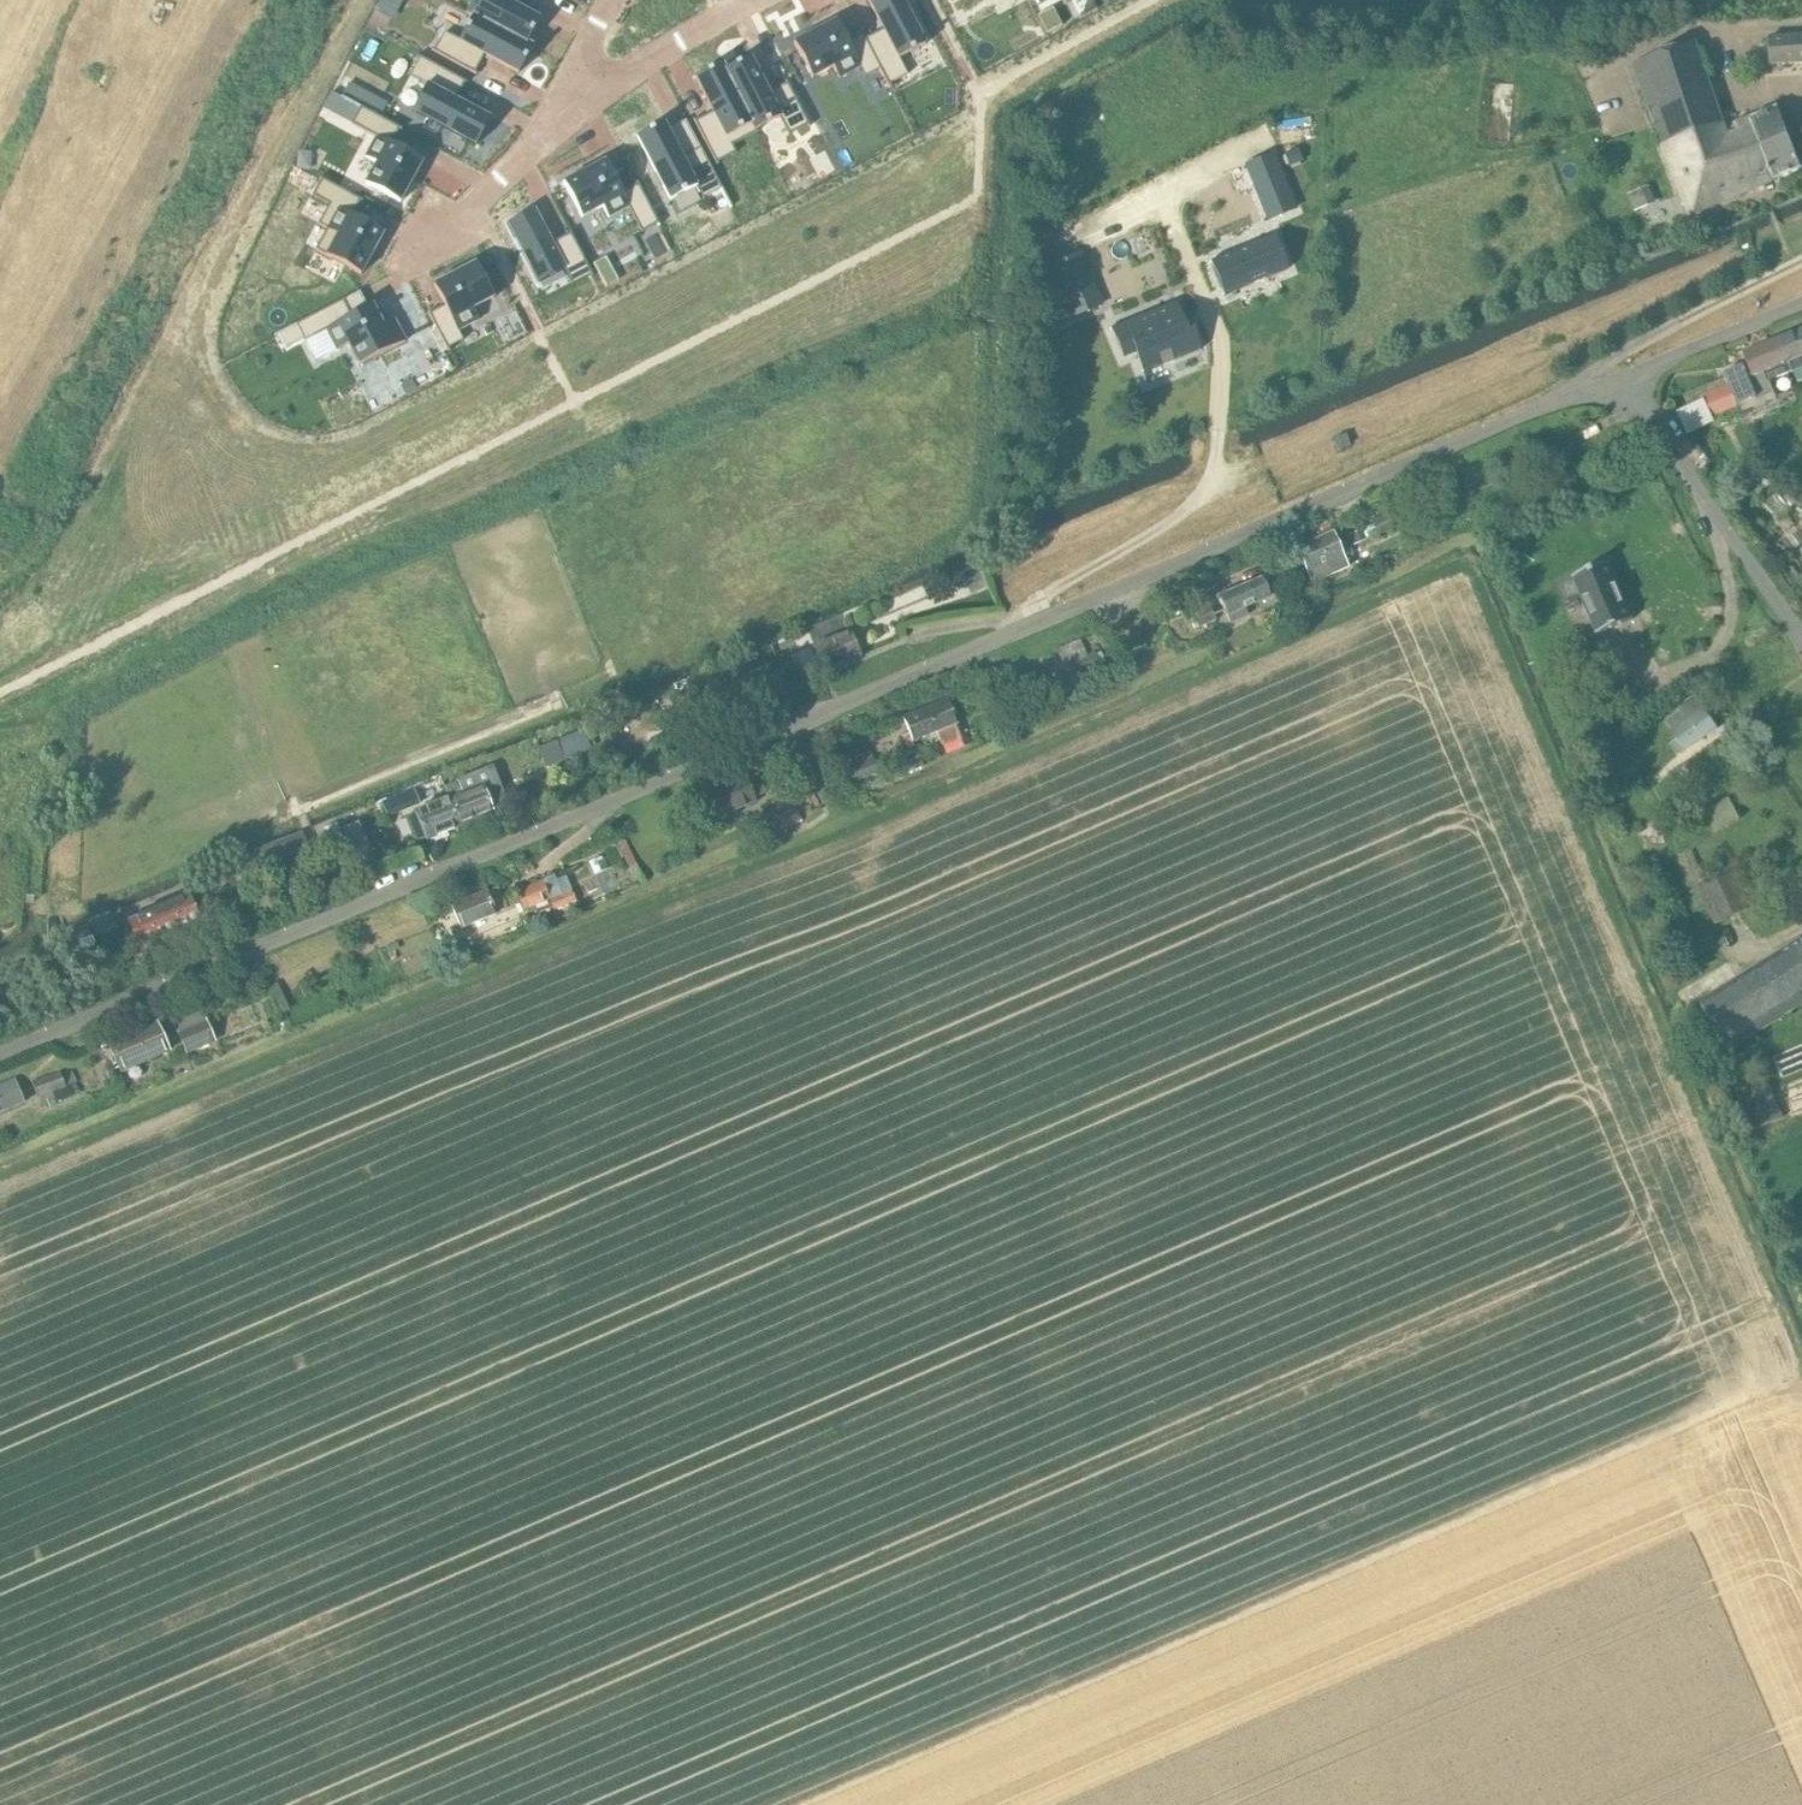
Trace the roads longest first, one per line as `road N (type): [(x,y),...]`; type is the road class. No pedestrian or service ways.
road 1 (unclassified): [(0,1051),(1626,376)]
road 2 (track): [(906,634),(980,623),(1017,629),(1045,593),(1155,535),(1213,489),(1221,357),(1155,193)]
road 3 (unclassified): [(1801,635),(1626,376)]
road 4 (residential): [(753,0),(546,128)]
road 5 (track): [(1045,242),(1255,148)]
road 6 (track): [(1666,678),(1719,647),(1729,617),(1712,512)]
road 7 (residential): [(546,128),(405,263)]
road 8 (unclassified): [(1626,376),(1801,303)]
road 9 (residential): [(610,0),(546,128)]

